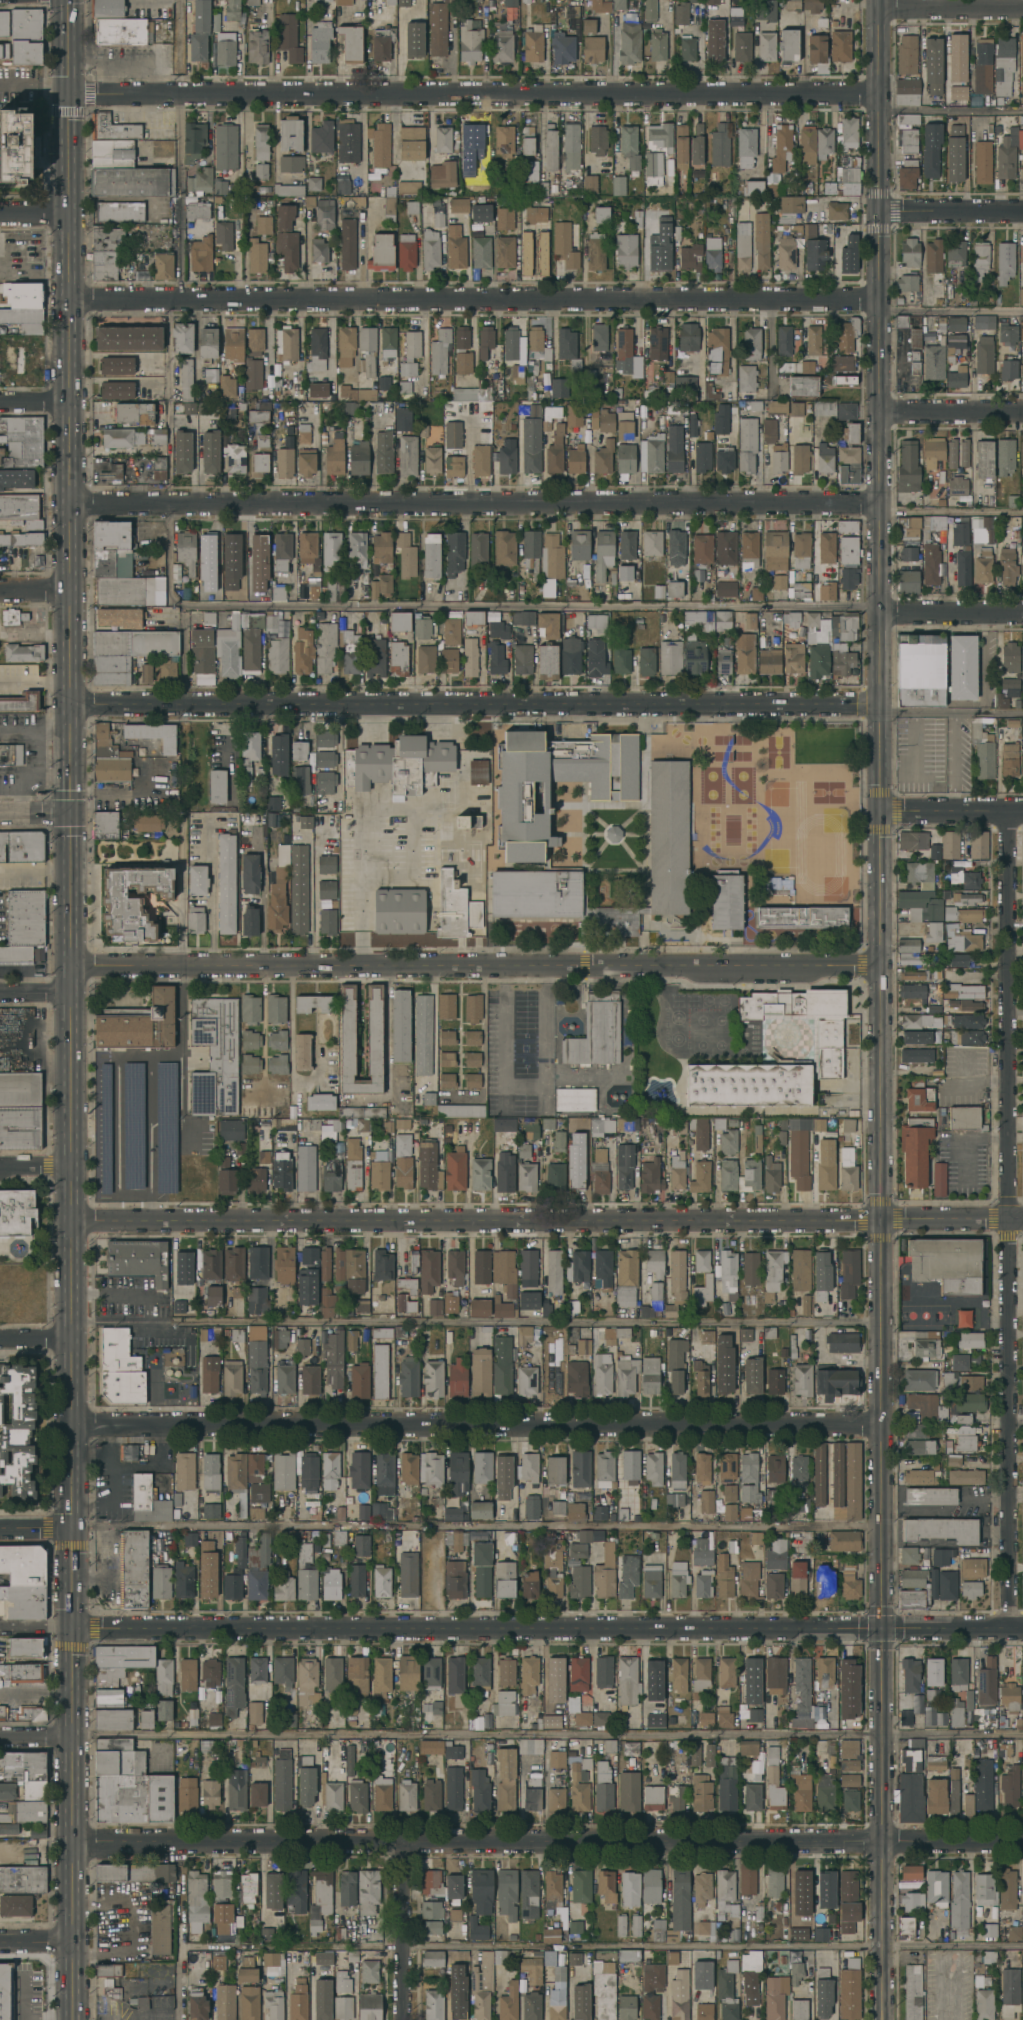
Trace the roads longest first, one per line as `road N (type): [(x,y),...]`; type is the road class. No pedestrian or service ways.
road 1 (primary): [(70,1526),(69,95)]
road 2 (tertiary): [(880,809),(880,2019)]
road 3 (residential): [(69,1844),(1022,1841)]
road 4 (tertiary): [(1022,1628),(69,1630)]
road 5 (residential): [(1011,810),(1012,1628)]
road 6 (residential): [(69,506),(880,505)]
road 7 (residential): [(71,705),(881,706)]
road 8 (residential): [(69,1425),(878,1424)]
road 9 (residential): [(70,1222),(878,1218)]
road 10 (residential): [(70,966),(878,970)]
road 11 (residential): [(69,95),(877,93)]
road 12 (residential): [(70,300),(877,299)]
road 13 (tertiary): [(877,0),(881,706)]
road 14 (primary): [(70,2019),(69,1689)]
road 15 (residential): [(397,1844),(397,2019)]
road 16 (residential): [(877,213),(1022,212)]
road 17 (residential): [(877,9),(1022,9)]
road 18 (tertiary): [(878,1218),(1022,1214)]
road 19 (residential): [(879,411),(1022,412)]
road 20 (residential): [(880,809),(1022,810)]
road 21 (residential): [(881,616),(1022,616)]

